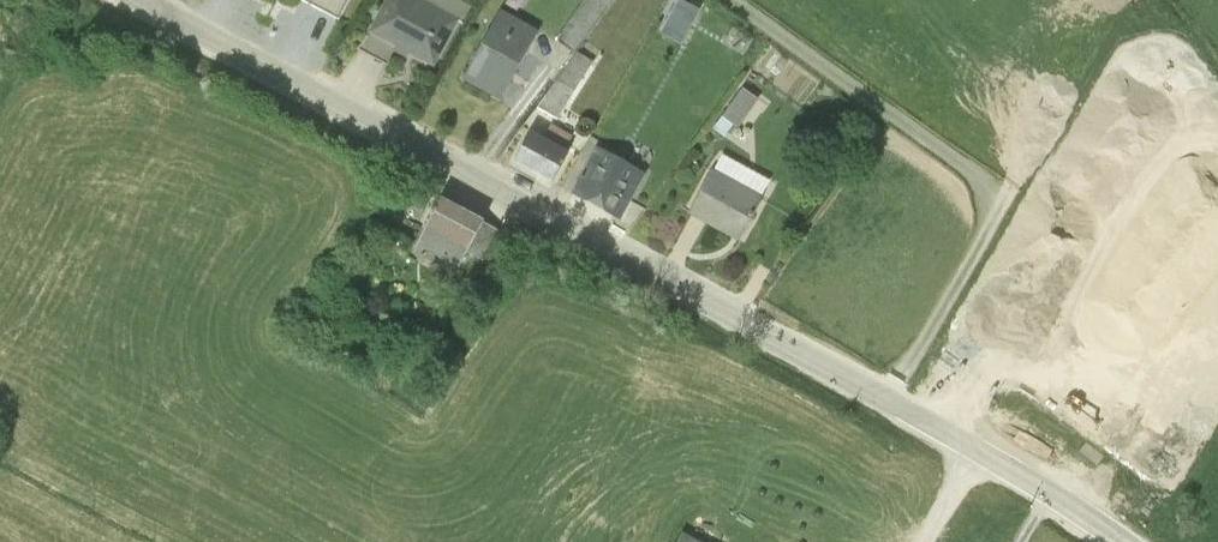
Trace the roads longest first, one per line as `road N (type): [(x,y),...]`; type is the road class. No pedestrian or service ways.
road 1 (tertiary): [(151,5),(967,446),(1122,541)]

